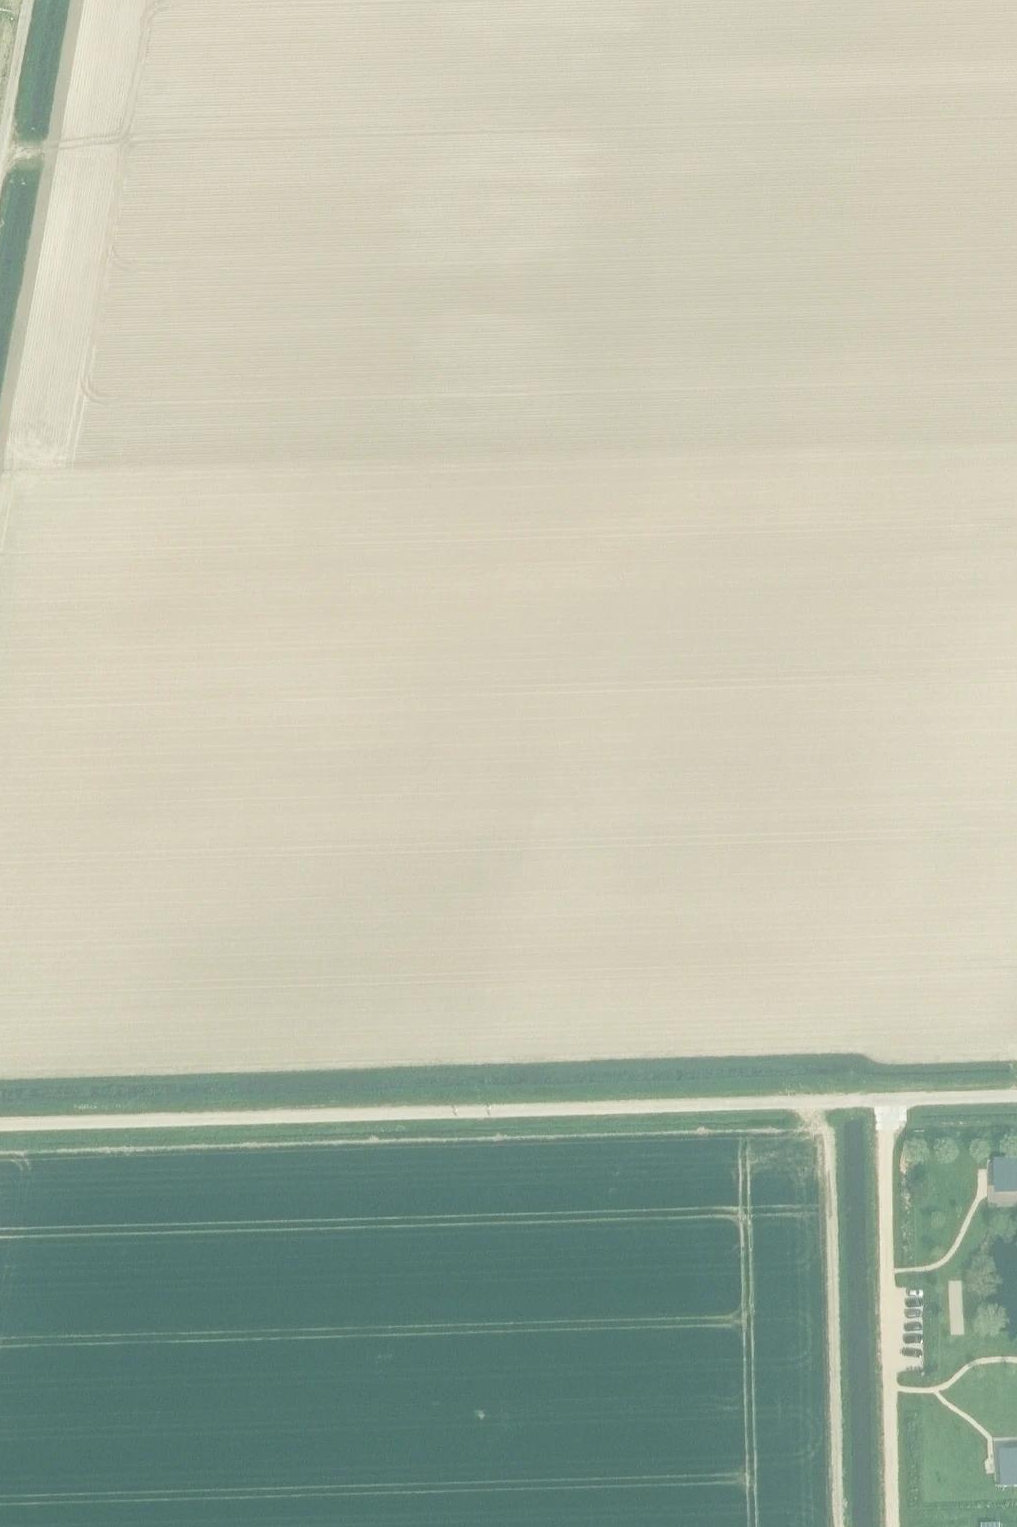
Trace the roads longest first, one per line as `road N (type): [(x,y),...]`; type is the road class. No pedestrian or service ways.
road 1 (unclassified): [(0,1120),(1016,1095)]
road 2 (unclassified): [(0,138),(23,0)]

